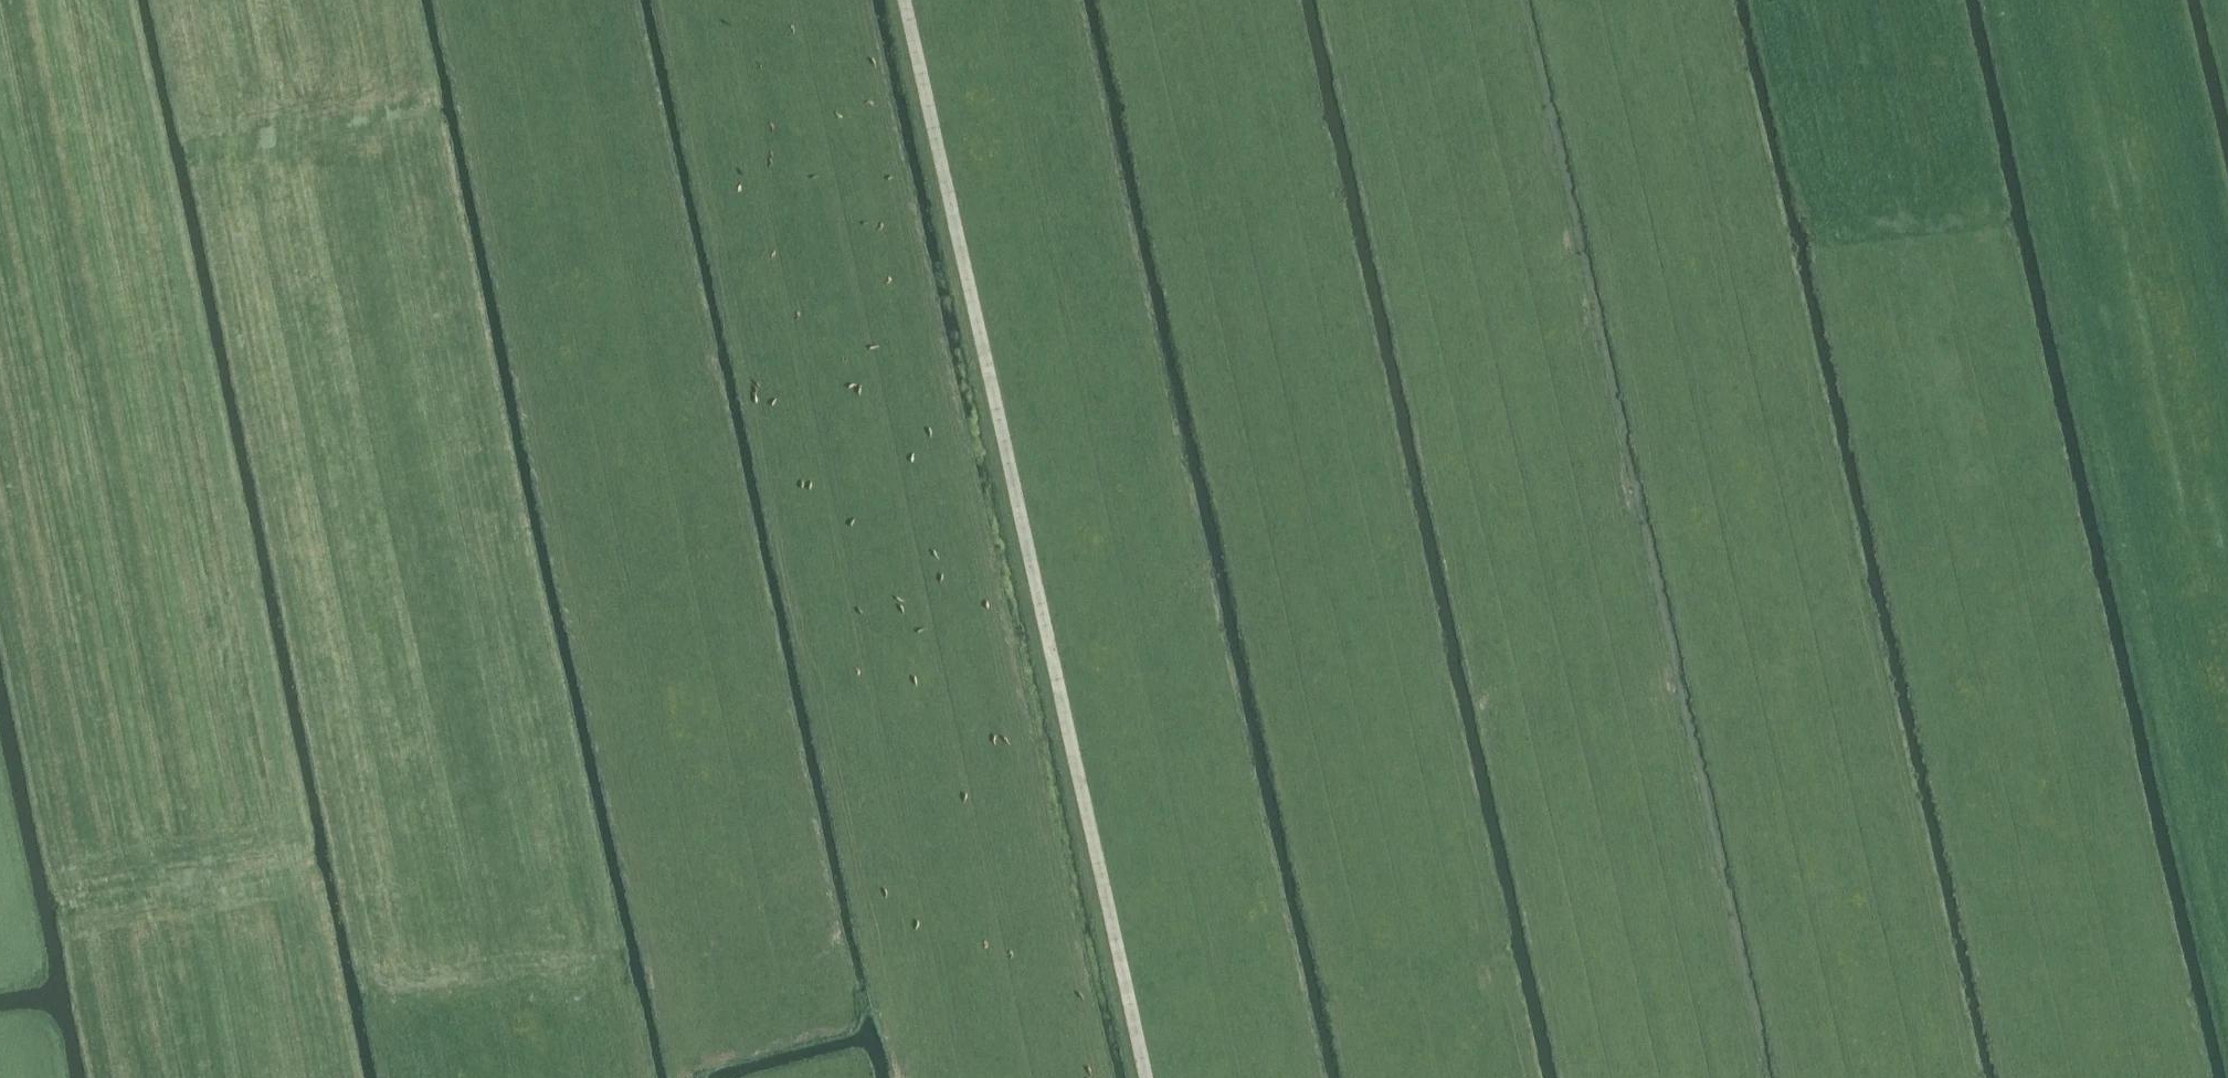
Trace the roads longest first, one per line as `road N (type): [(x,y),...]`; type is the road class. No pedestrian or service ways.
road 1 (track): [(1147,1077),(904,0)]

